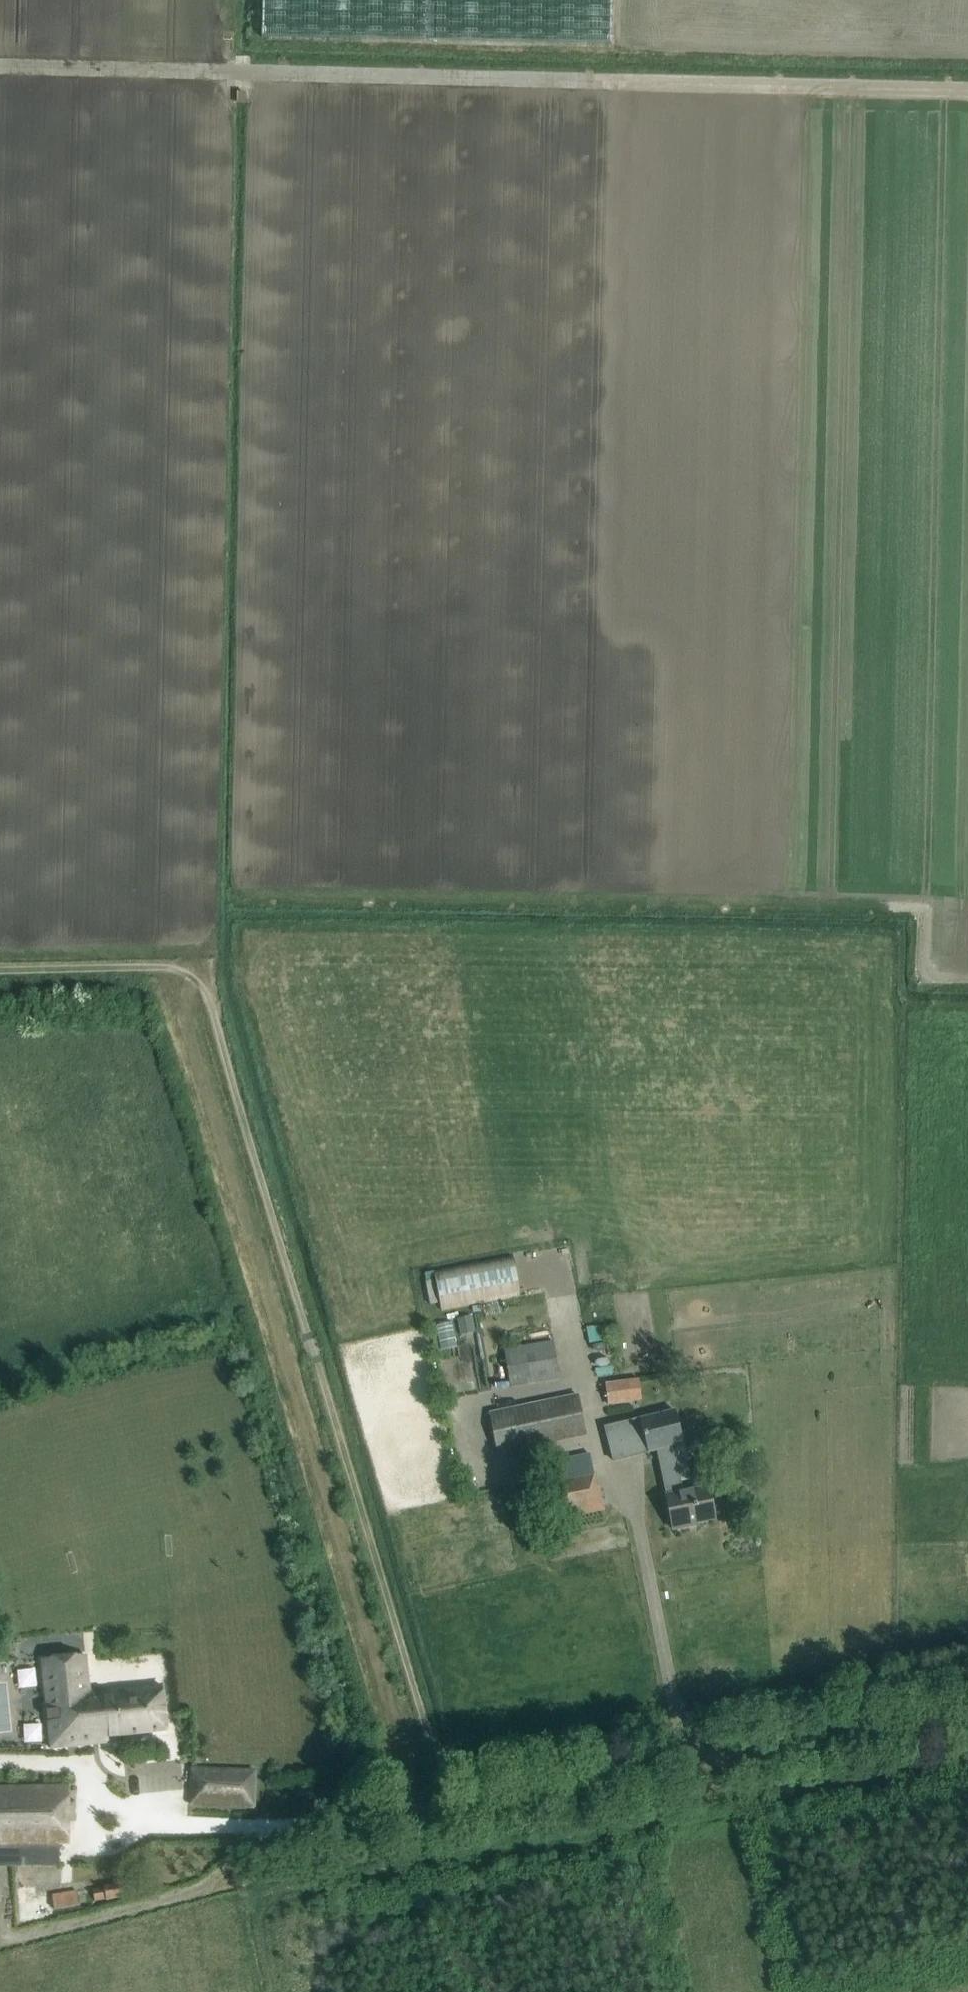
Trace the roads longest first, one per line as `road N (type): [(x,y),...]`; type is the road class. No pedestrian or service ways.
road 1 (unclassified): [(144,1814),(256,1826),(456,1811),(967,1716)]

